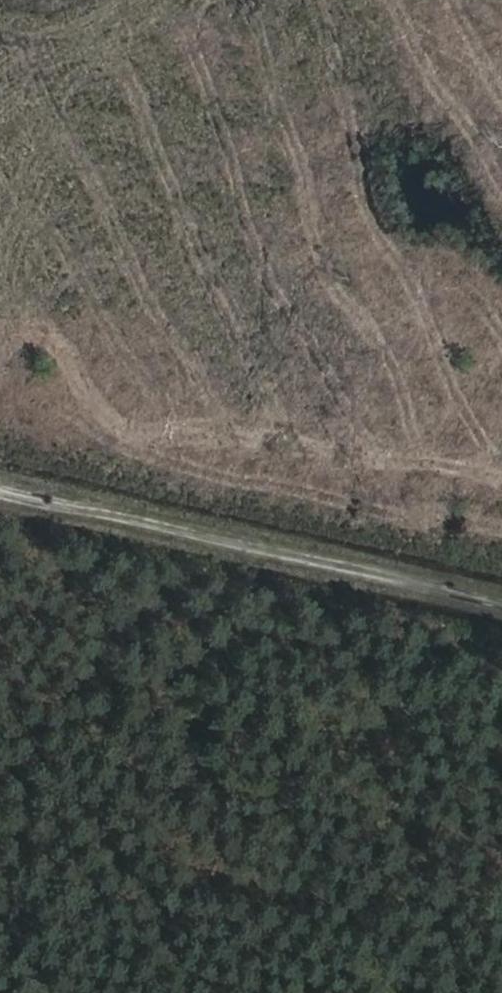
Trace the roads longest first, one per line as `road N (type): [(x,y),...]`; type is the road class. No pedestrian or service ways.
road 1 (track): [(0,547),(501,652)]

